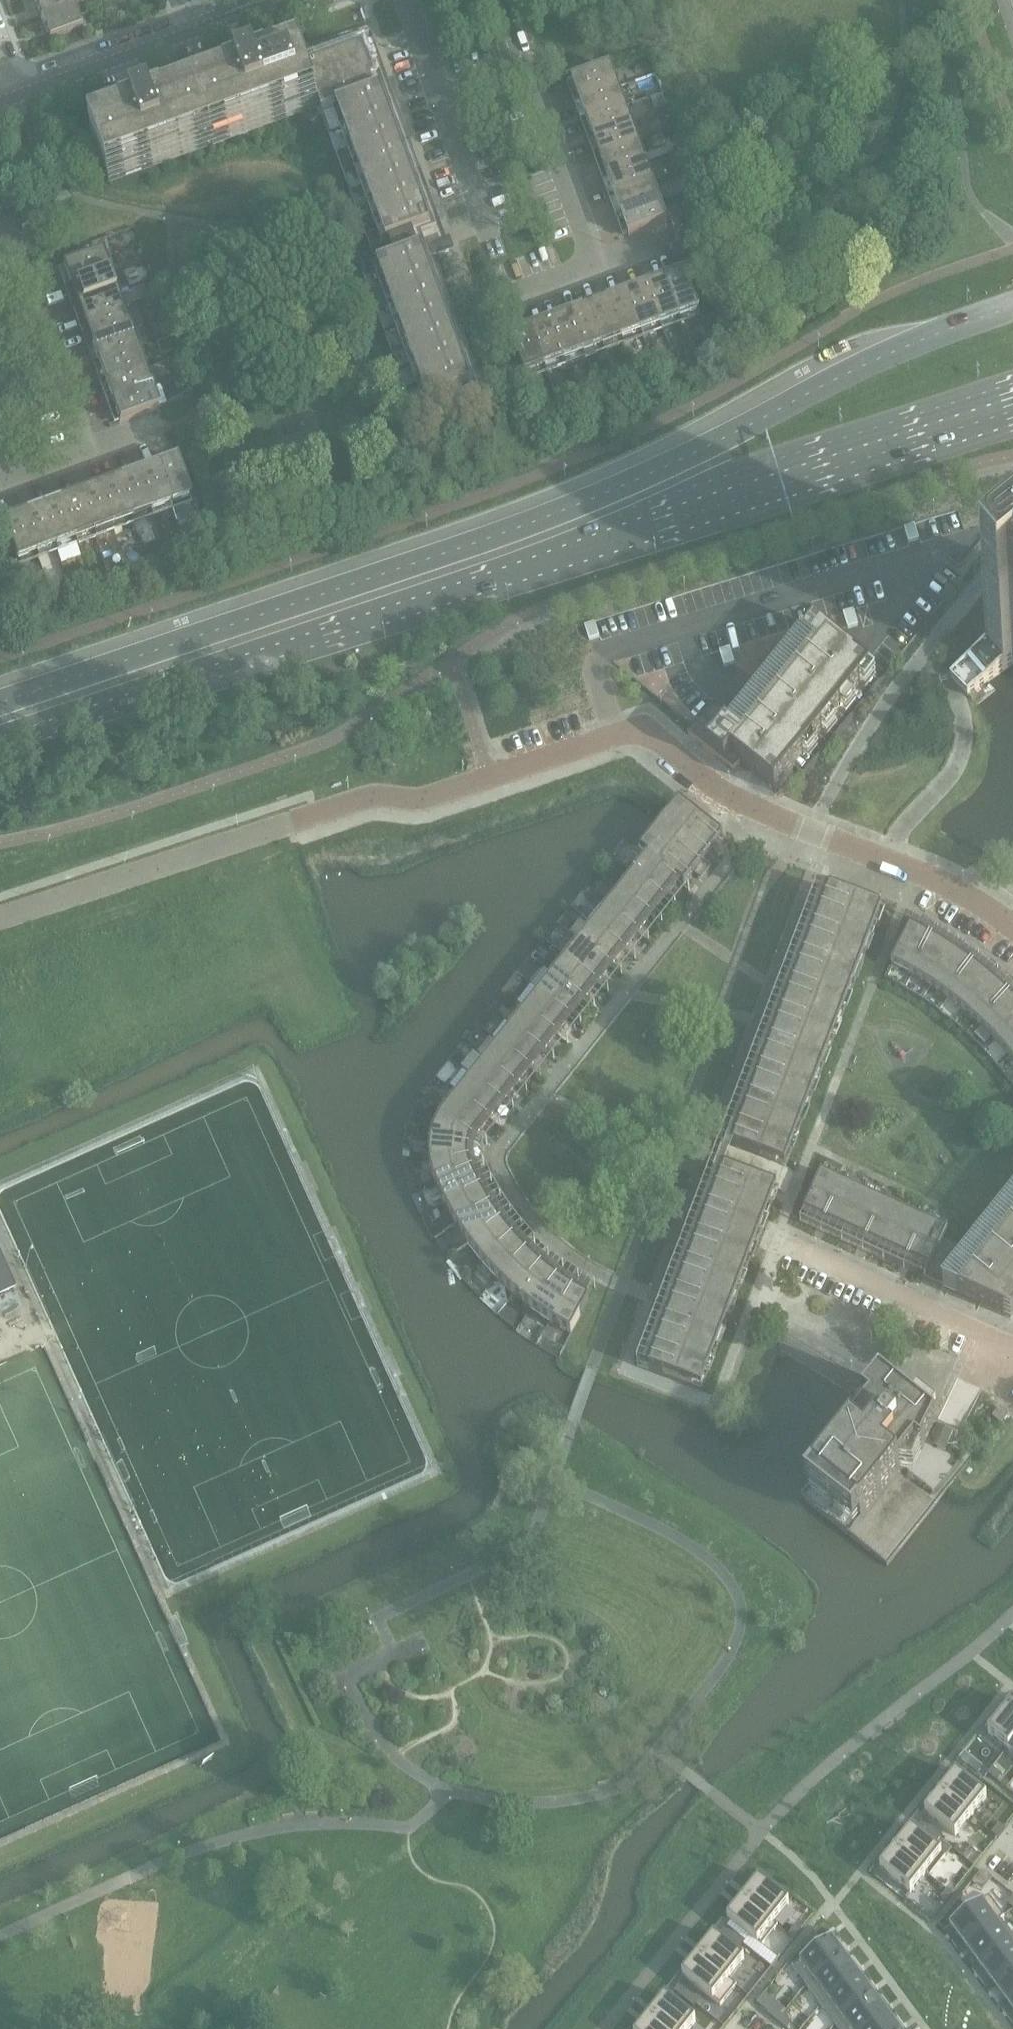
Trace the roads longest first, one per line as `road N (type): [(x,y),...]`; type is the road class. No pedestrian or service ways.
road 1 (unclassified): [(0,916),(368,793),(424,795),(614,733)]
road 2 (primary): [(60,699),(629,501)]
road 3 (residential): [(614,733),(654,730),(729,792),(907,868),(988,908),(1012,930)]
road 4 (primary): [(1012,307),(889,352),(722,438),(629,501)]
road 5 (residential): [(437,96),(524,68),(595,264),(503,297)]
road 6 (primary): [(629,501),(744,496),(1012,411)]
road 7 (residential): [(0,471),(4,481),(86,451),(6,231)]
road 8 (residential): [(19,96),(285,0)]
road 9 (residential): [(1012,1346),(786,1243)]
road 10 (residential): [(448,226),(480,216),(437,96)]

